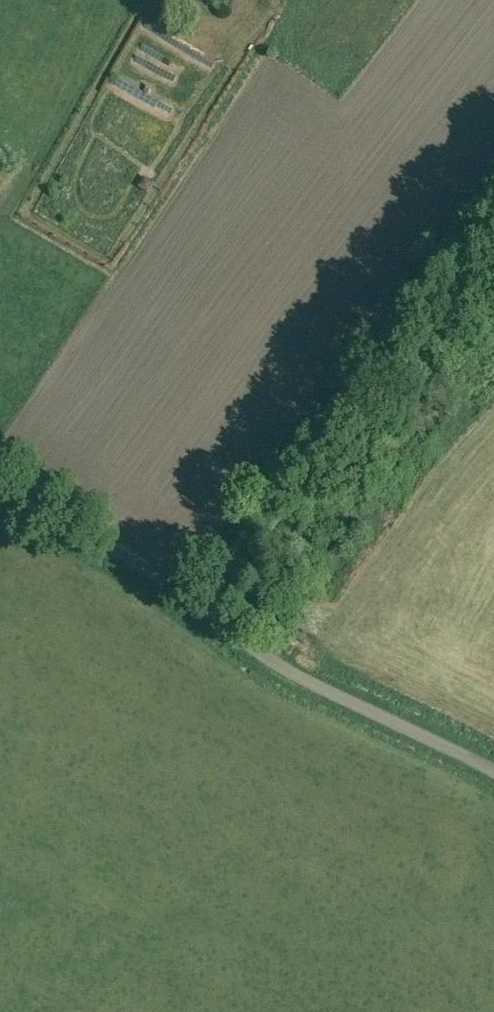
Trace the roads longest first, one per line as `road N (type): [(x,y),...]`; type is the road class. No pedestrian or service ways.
road 1 (unclassified): [(493,773),(268,660),(172,583),(0,490)]
road 2 (track): [(196,602),(294,455),(493,196)]

